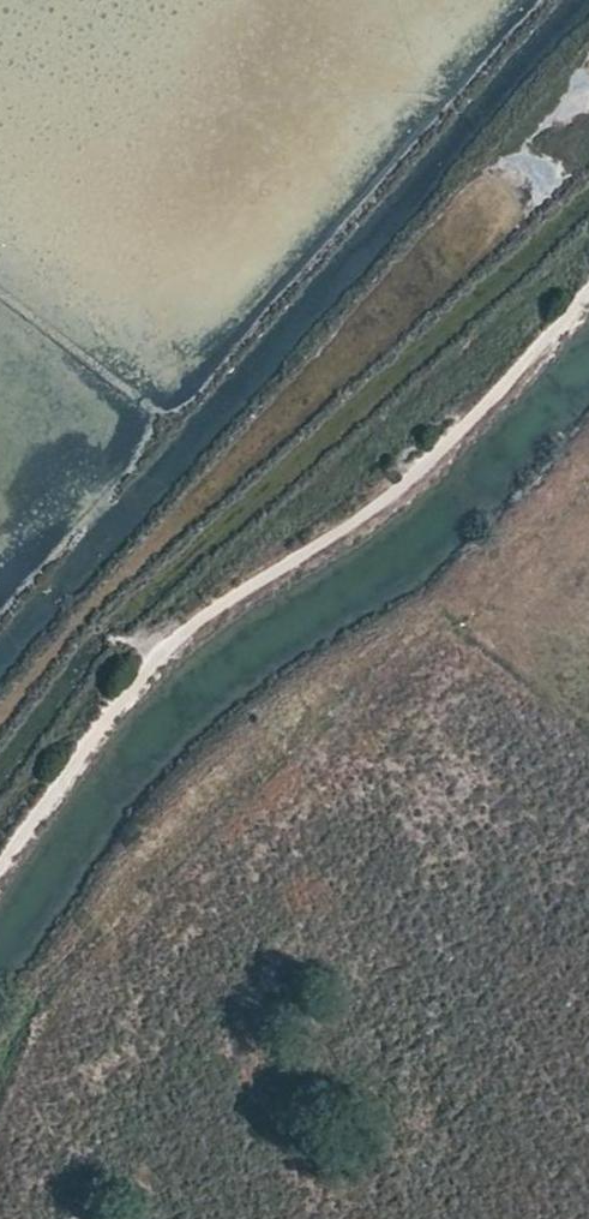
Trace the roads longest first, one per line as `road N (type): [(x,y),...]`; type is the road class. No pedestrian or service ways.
road 1 (track): [(0,915),(588,339)]

